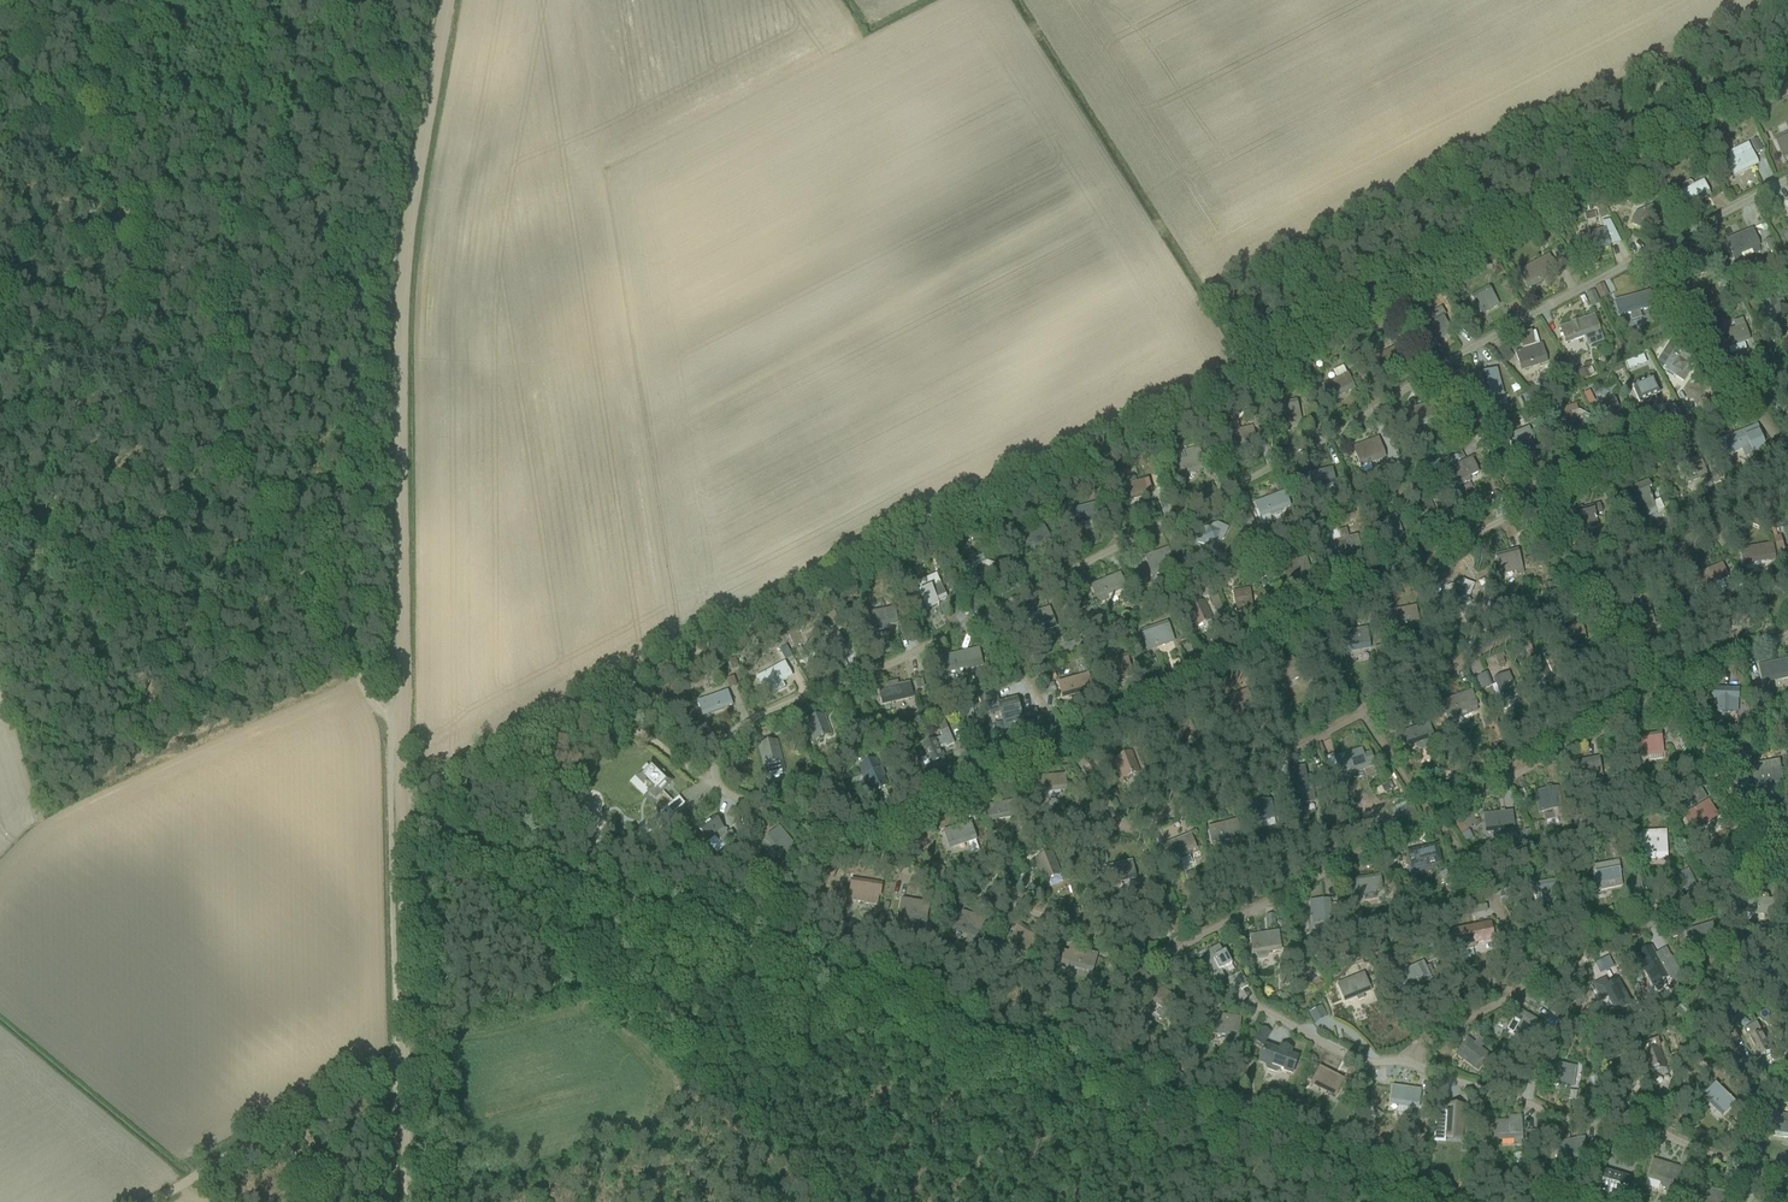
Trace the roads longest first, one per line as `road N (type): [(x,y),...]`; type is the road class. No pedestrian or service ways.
road 1 (track): [(400,808),(477,759),(1787,82)]
road 2 (track): [(400,808),(451,834),(1419,1201)]
road 3 (track): [(391,729),(0,40)]
road 4 (track): [(445,0),(401,278),(399,741)]
road 5 (track): [(399,741),(407,1201)]
road 6 (track): [(405,1050),(145,1201)]
road 7 (track): [(692,1090),(817,1201)]

